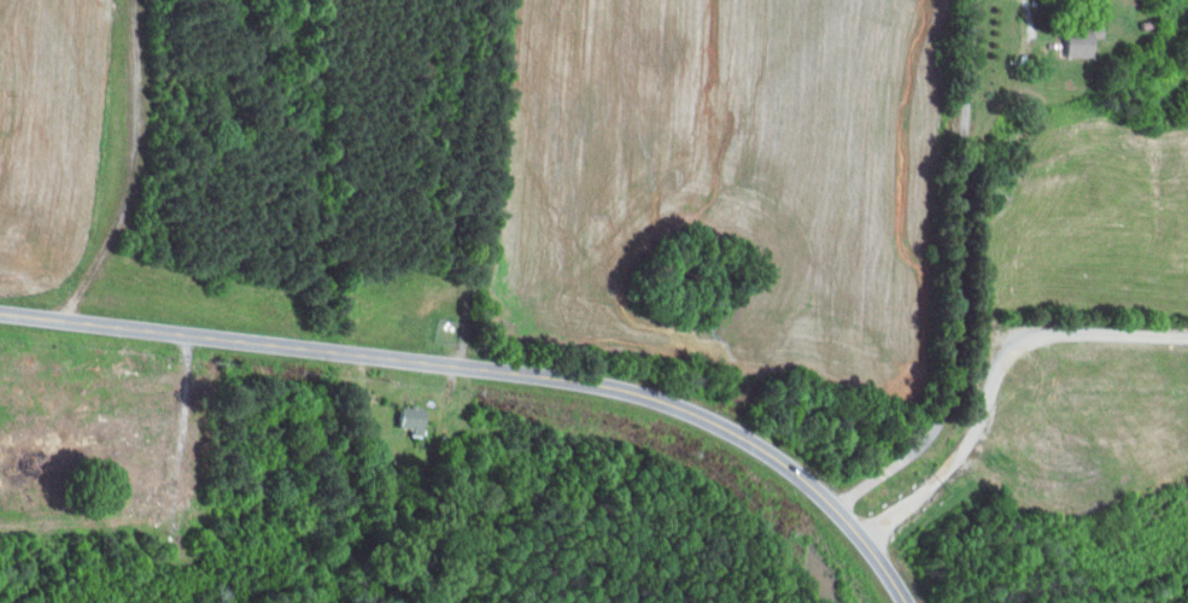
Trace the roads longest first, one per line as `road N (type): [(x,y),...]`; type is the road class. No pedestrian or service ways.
road 1 (tertiary): [(911,602),(850,521),(774,447),(704,412),(558,380),(0,310)]
road 2 (residential): [(836,507),(924,444),(941,420),(975,0)]

